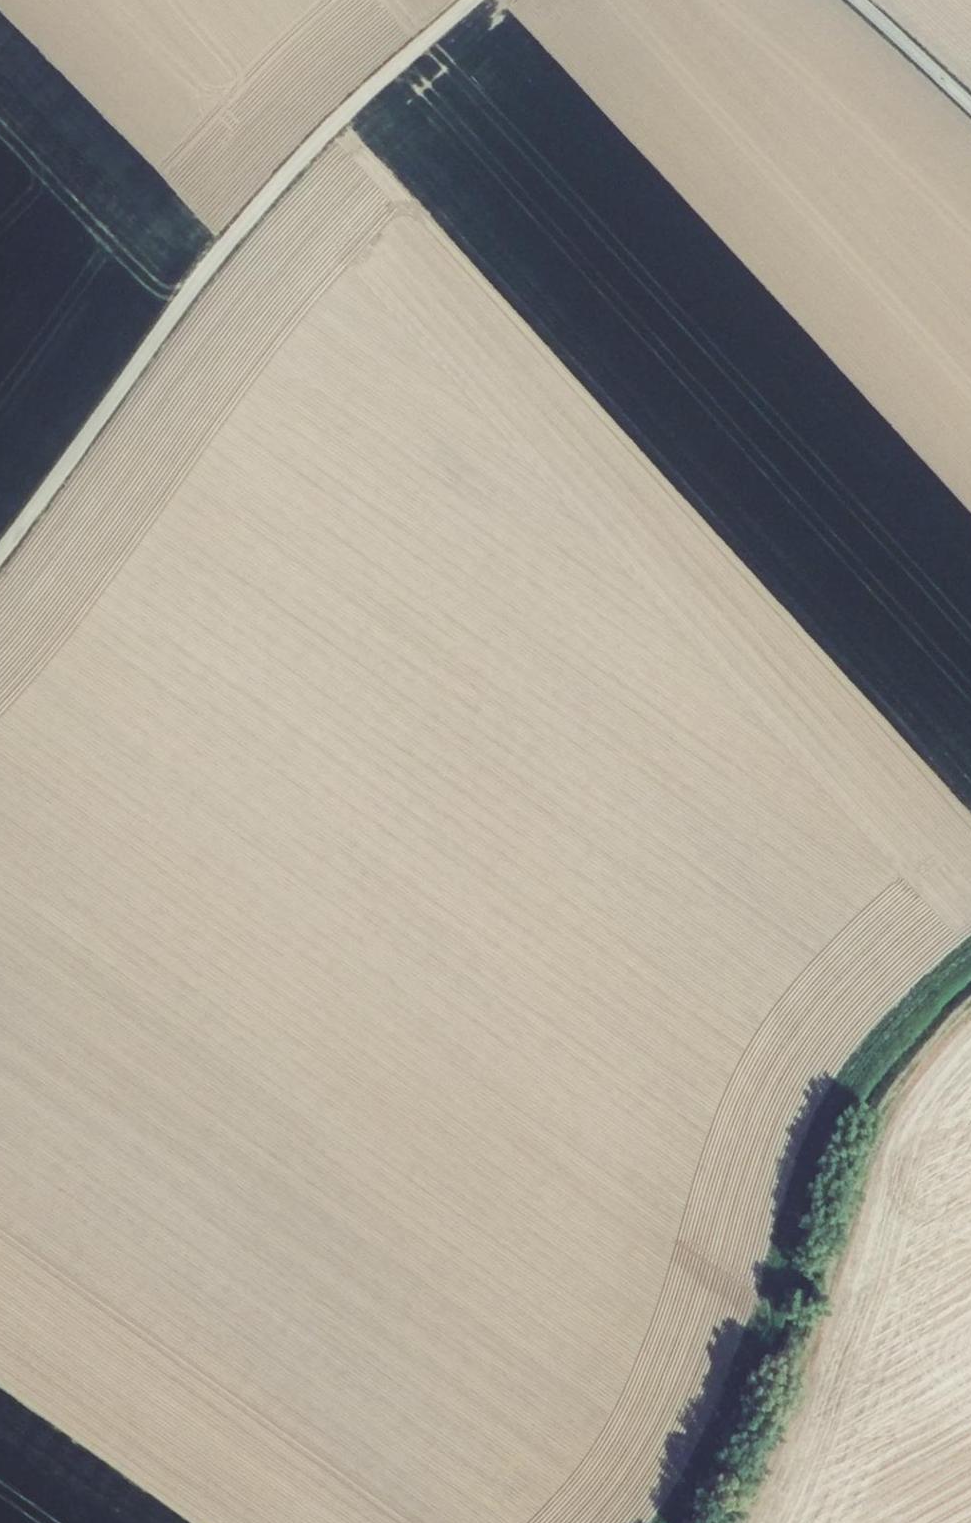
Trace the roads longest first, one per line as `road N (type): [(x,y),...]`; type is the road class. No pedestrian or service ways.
road 1 (unclassified): [(0,555),(177,301),(271,191),(473,0)]
road 2 (unclassified): [(970,108),(856,0)]

